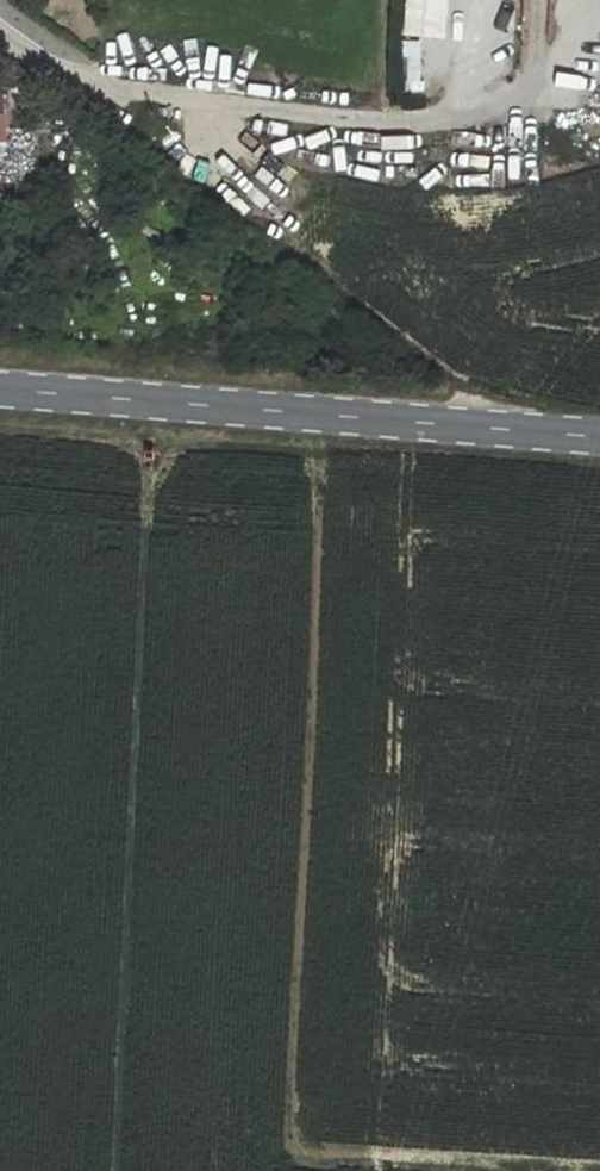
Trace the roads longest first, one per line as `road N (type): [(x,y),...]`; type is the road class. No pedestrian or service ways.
road 1 (secondary): [(599,438),(0,390)]

